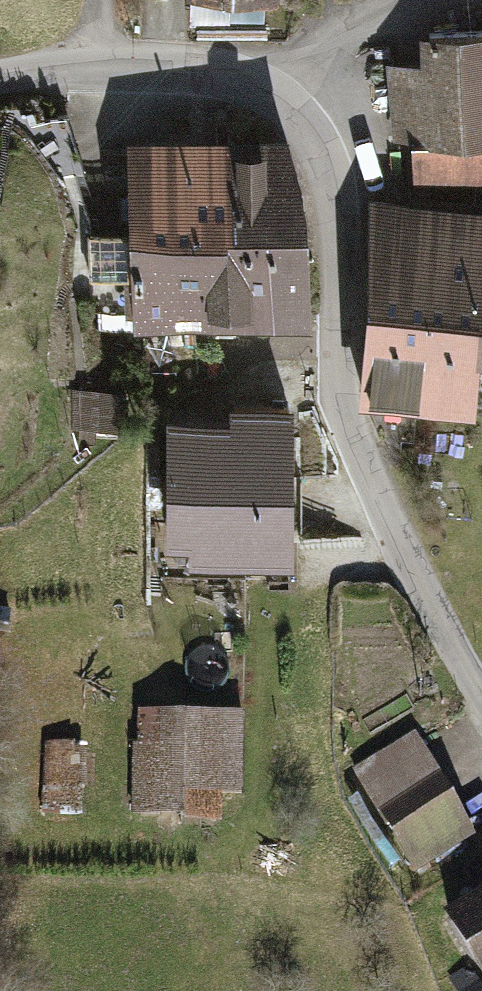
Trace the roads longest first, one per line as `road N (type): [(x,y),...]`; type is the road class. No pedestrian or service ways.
road 1 (unclassified): [(481,705),(375,501),(339,369),(324,194),(302,112),(232,81),(164,74),(100,71),(0,87)]
road 2 (track): [(302,112),(322,50),(414,0)]

